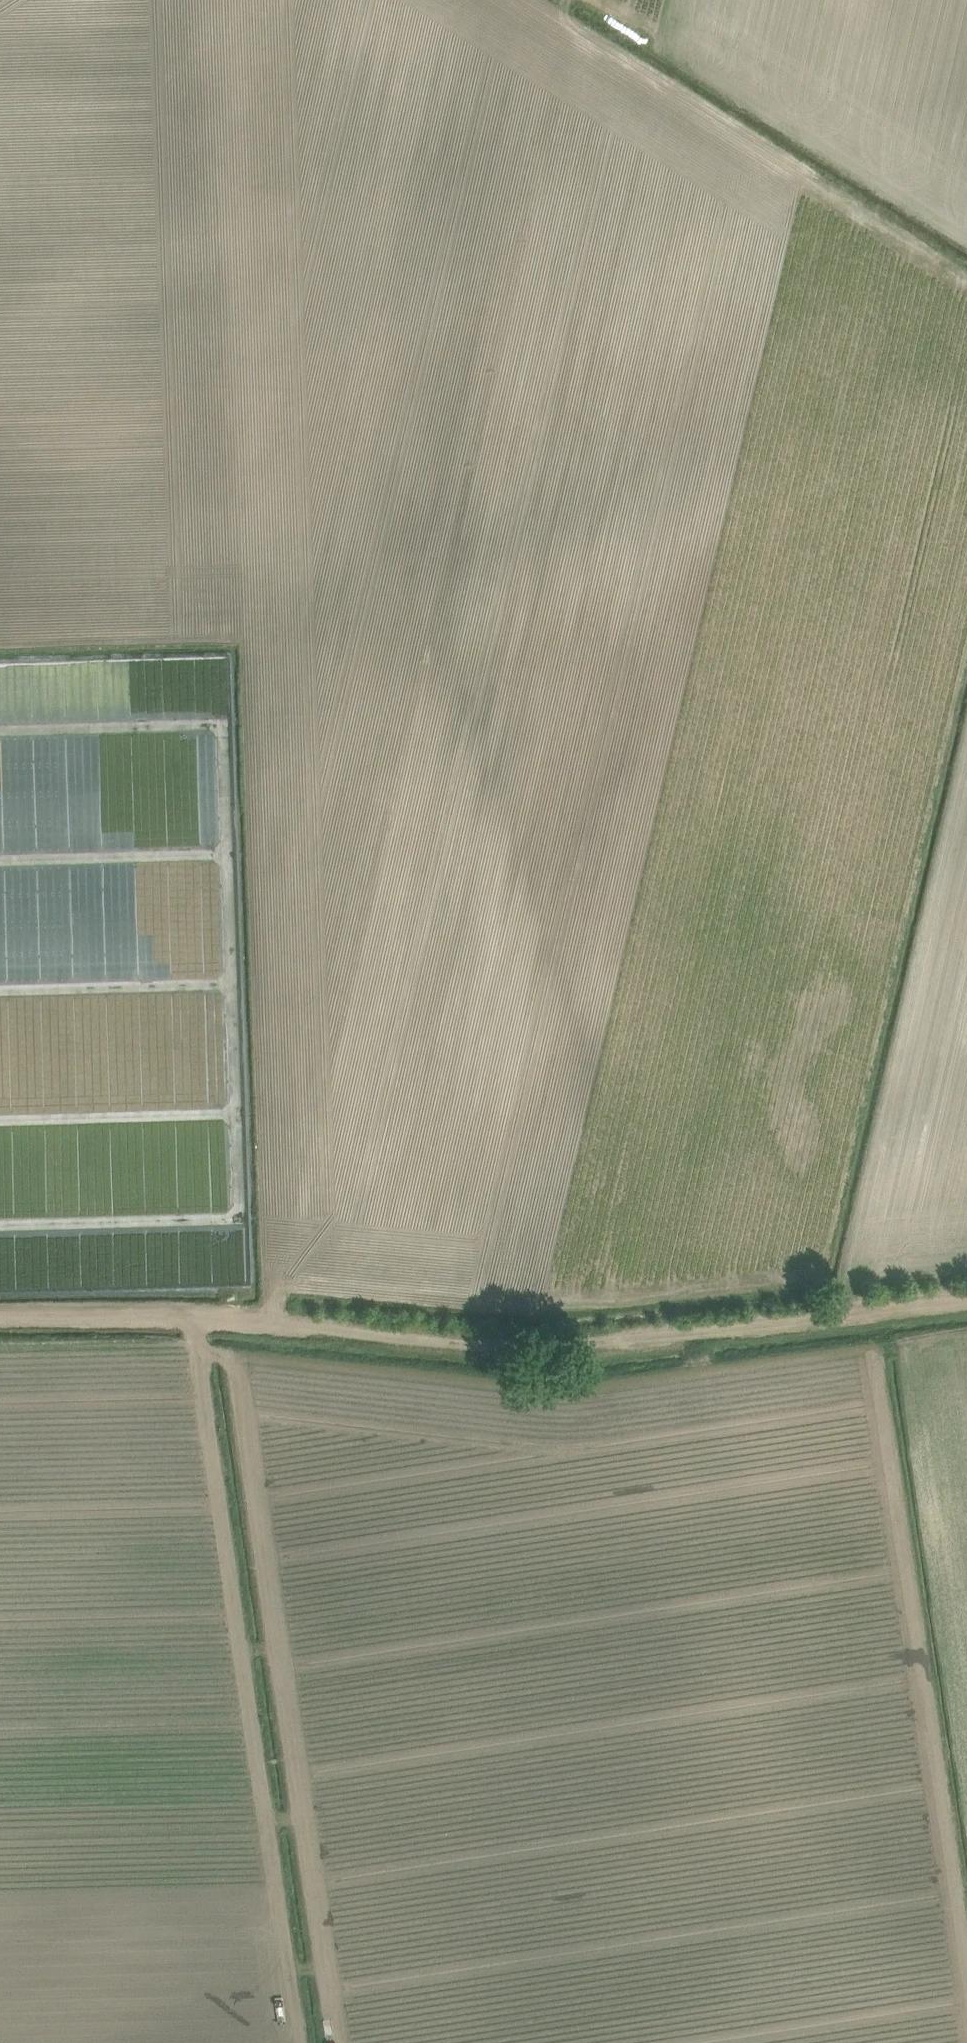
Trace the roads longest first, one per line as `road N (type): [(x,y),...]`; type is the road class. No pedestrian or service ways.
road 1 (track): [(966,1297),(531,1344),(269,1321),(0,1319)]

